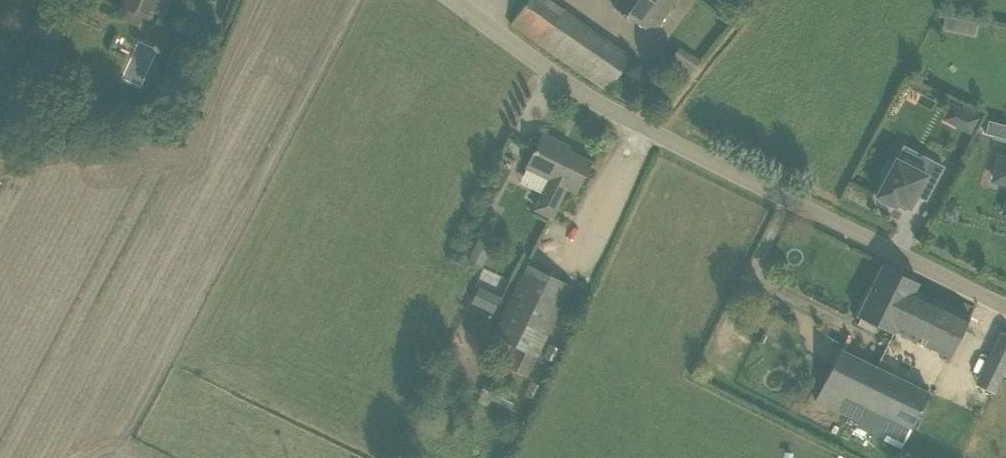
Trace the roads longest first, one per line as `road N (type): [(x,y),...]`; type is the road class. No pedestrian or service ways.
road 1 (unclassified): [(1005,311),(568,80),(452,0)]

